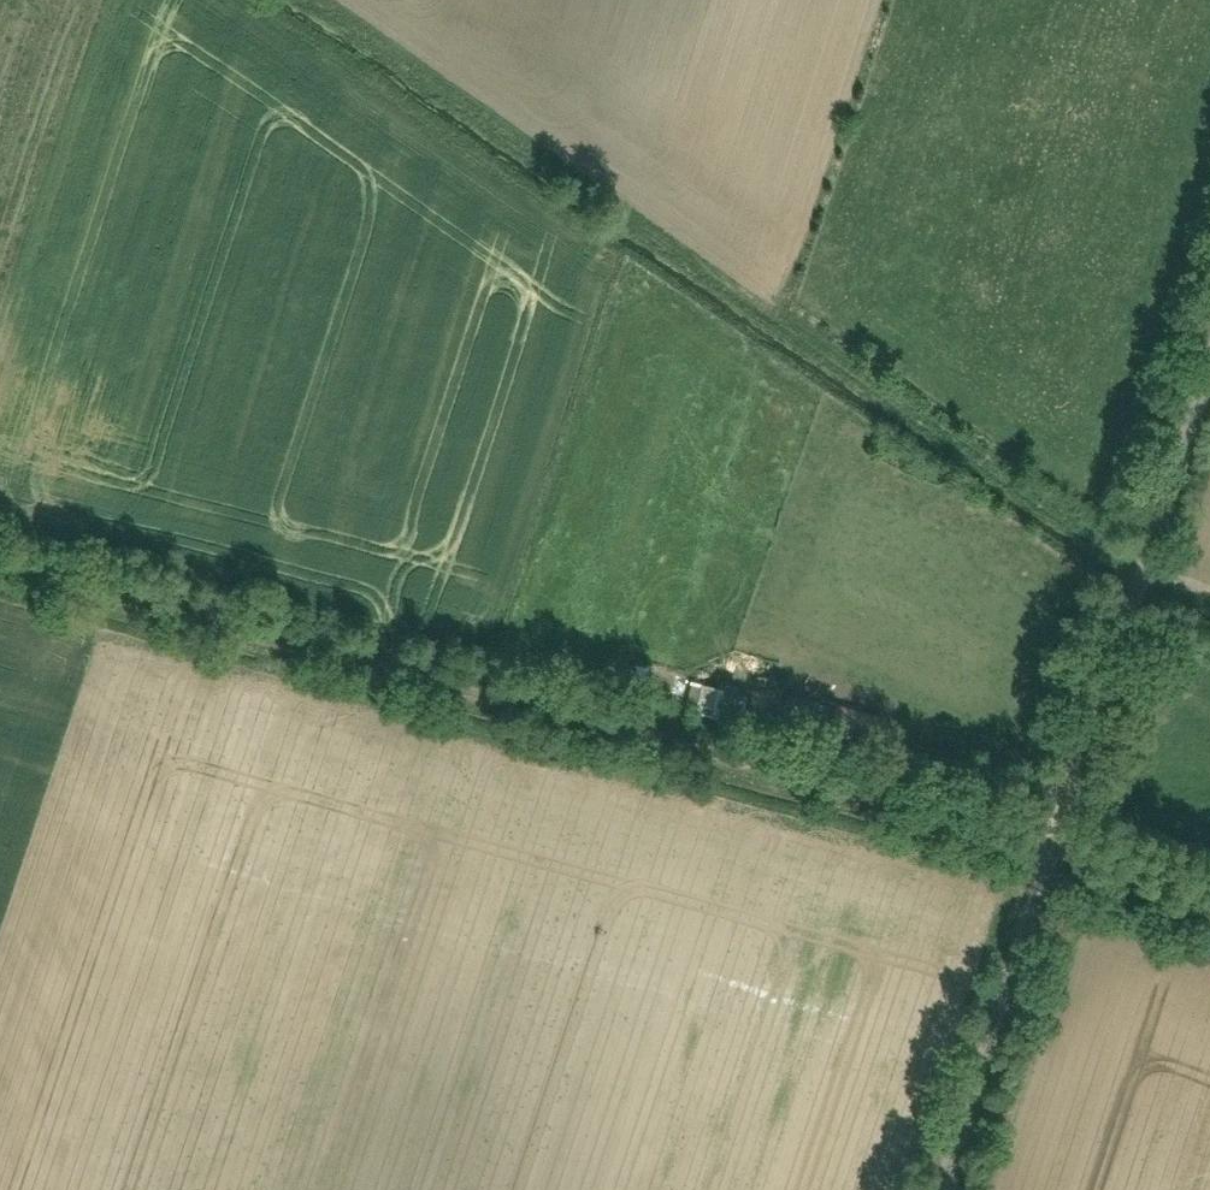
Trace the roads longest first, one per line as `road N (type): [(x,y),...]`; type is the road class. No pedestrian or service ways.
road 1 (track): [(0,564),(808,775),(1062,848),(1209,907)]
road 2 (unclassified): [(1209,389),(952,1189)]

